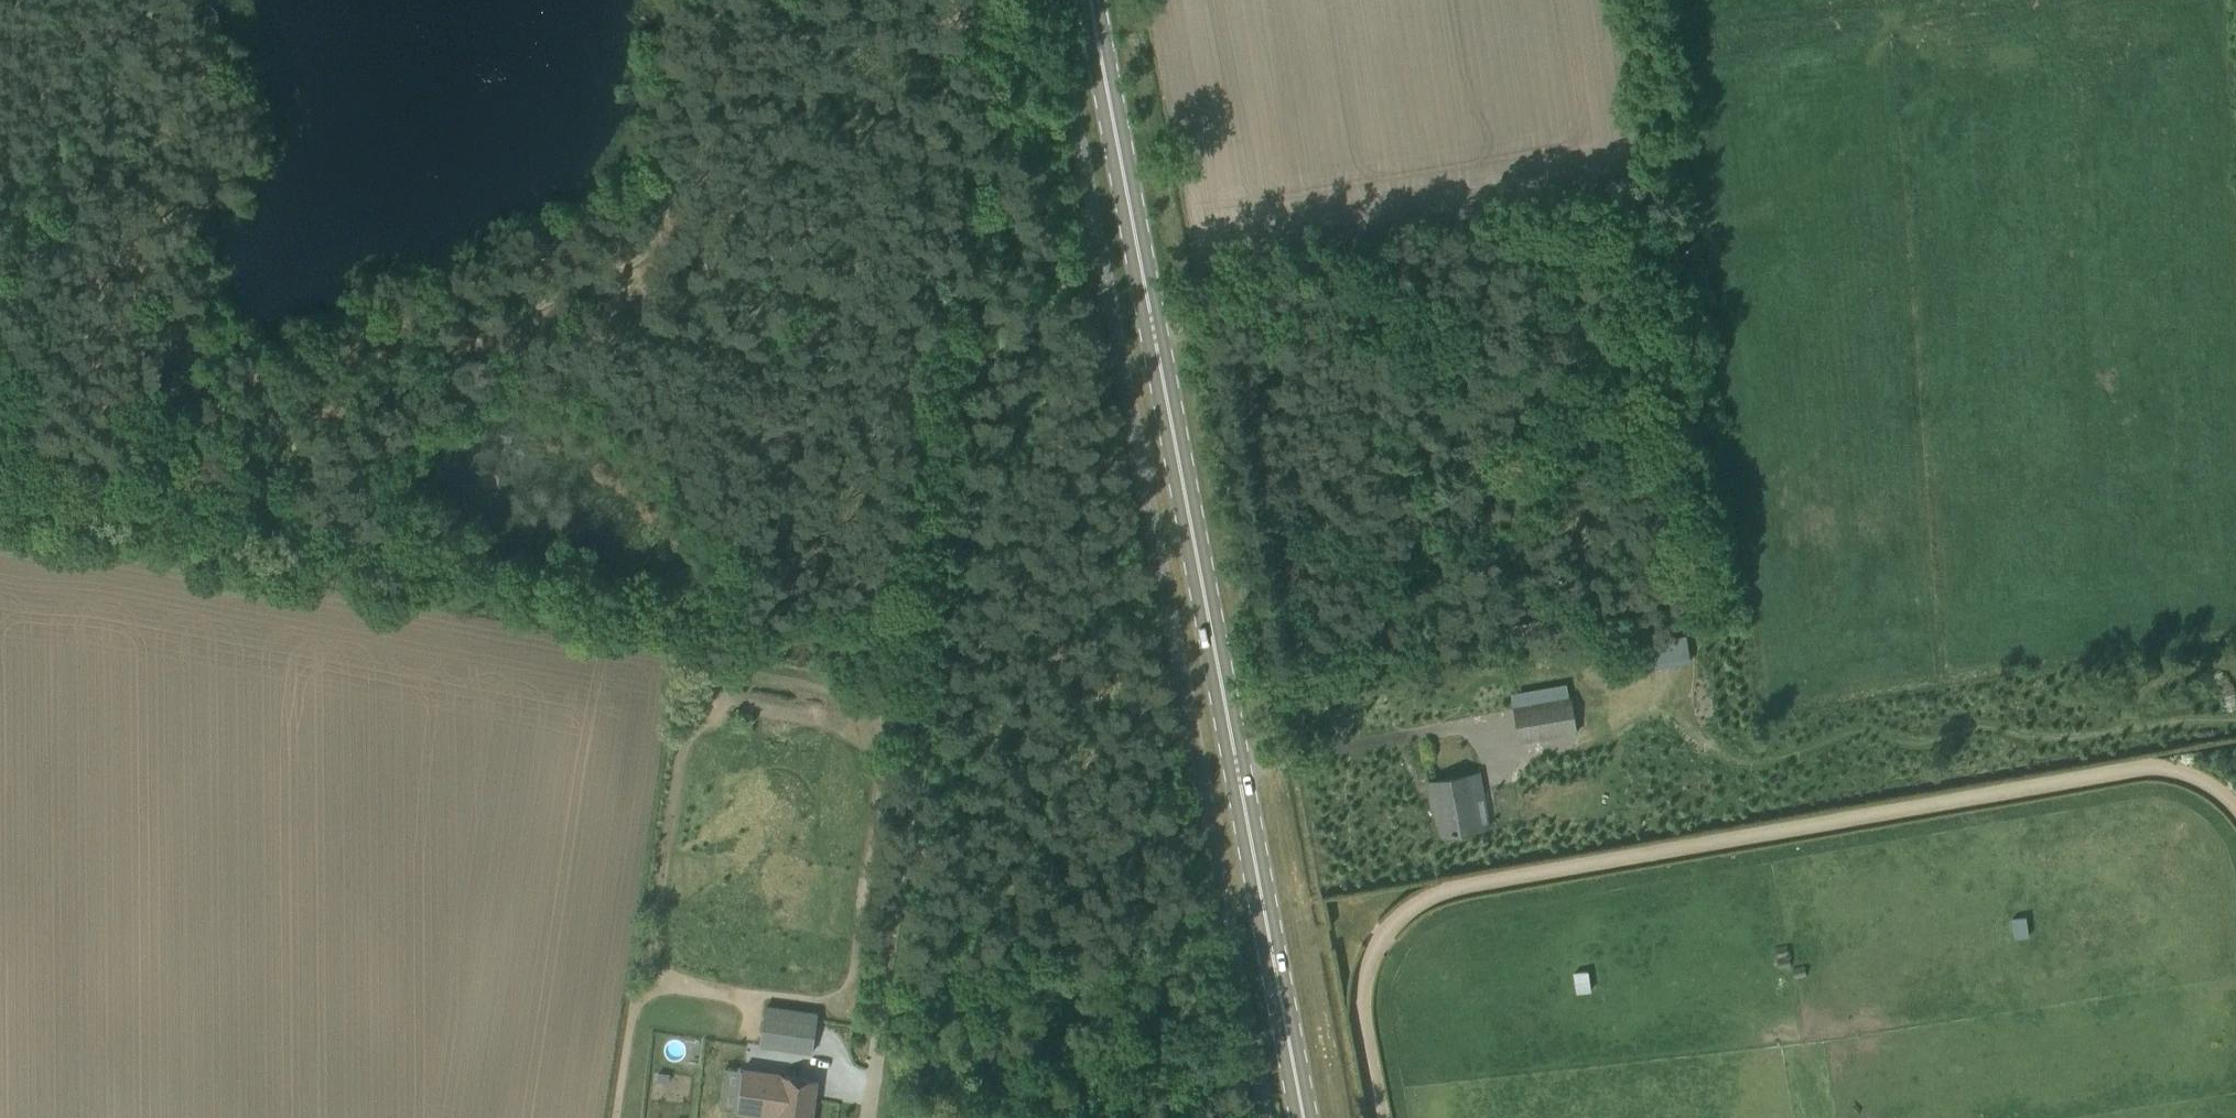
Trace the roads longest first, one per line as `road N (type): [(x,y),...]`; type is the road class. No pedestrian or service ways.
road 1 (secondary): [(1299,1117),(1085,0)]

